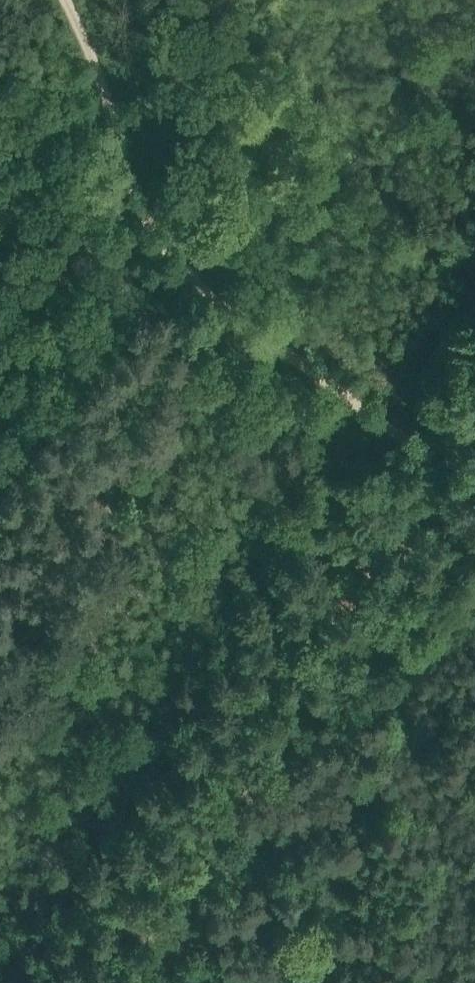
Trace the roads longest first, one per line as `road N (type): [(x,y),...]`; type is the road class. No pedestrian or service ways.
road 1 (unclassified): [(68,0),(85,25),(137,195),(165,248),(220,303),(435,458),(474,425)]

